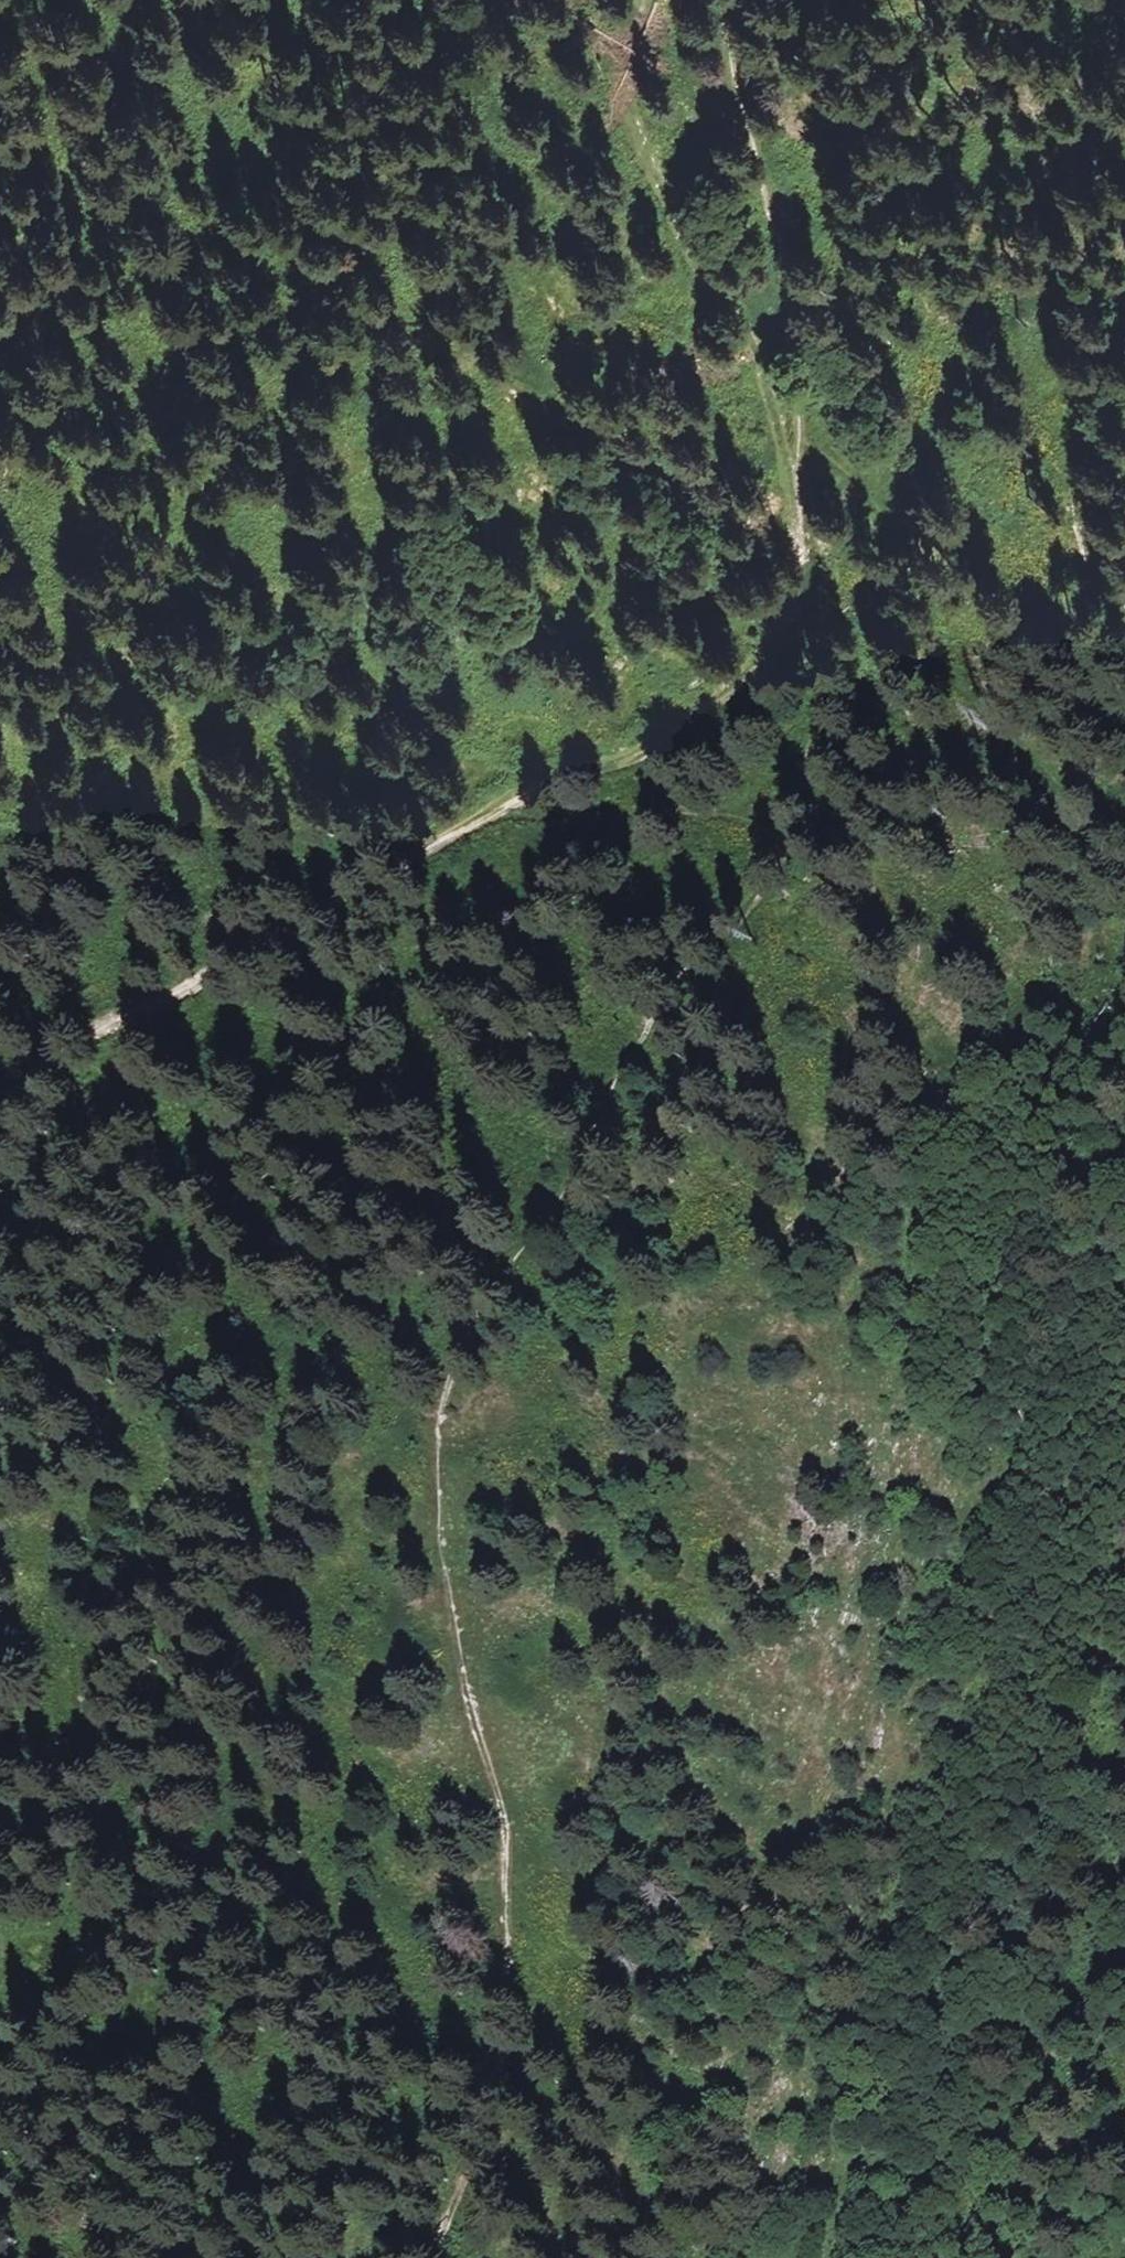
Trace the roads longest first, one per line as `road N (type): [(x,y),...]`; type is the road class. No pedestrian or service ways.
road 1 (track): [(439,2257),(485,2120),(496,2028),(493,1846),(438,1590),(429,1478),(434,1420),(483,1287),(559,1194),(652,1003),(795,835)]
road 2 (track): [(0,1111),(39,1065),(107,1019),(199,981),(483,828),(569,816),(711,819),(795,835)]
road 3 (track): [(804,439),(695,260),(643,125),(639,40),(654,0)]
road 4 (track): [(483,828),(567,778),(642,749),(707,696),(804,595)]
road 5 (track): [(795,835),(810,677),(804,439)]

